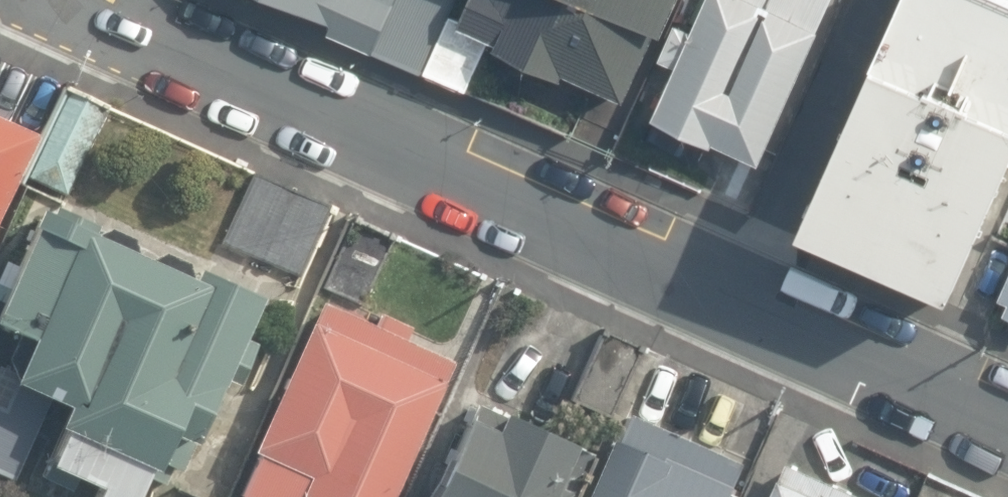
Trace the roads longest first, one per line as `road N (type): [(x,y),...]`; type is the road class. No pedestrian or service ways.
road 1 (residential): [(76,0),(1007,402)]

